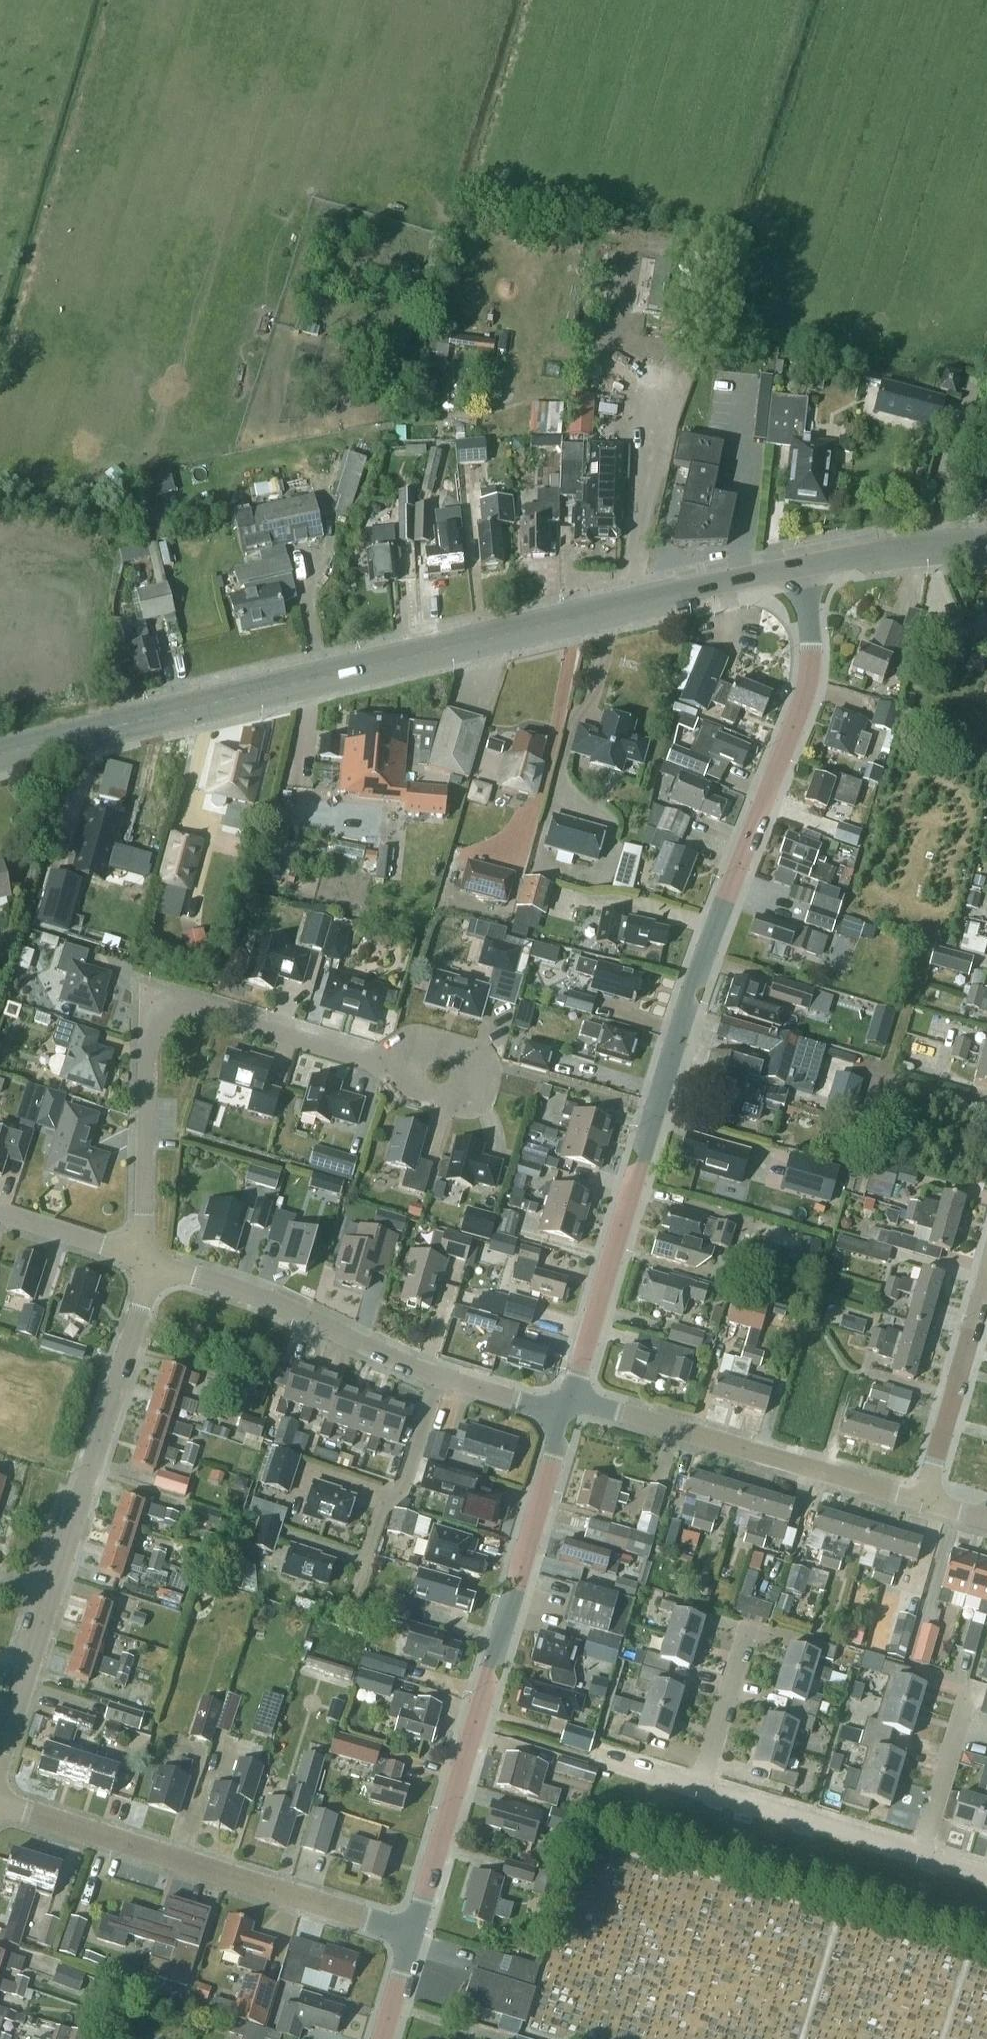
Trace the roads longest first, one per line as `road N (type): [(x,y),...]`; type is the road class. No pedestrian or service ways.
road 1 (residential): [(568,1398),(702,970),(810,696),(814,641),(803,565)]
road 2 (tertiary): [(803,565),(0,754)]
road 3 (residential): [(417,1931),(563,1416)]
road 4 (residential): [(0,1758),(140,1308),(143,1260)]
road 5 (residential): [(143,1260),(153,1038),(161,1011),(186,1007),(403,1062)]
road 6 (residential): [(417,1931),(0,1808)]
road 7 (residential): [(924,1503),(568,1398)]
road 8 (residential): [(435,1380),(258,1297),(143,1260)]
road 9 (residential): [(356,1602),(383,1507),(404,1486),(435,1380)]
road 10 (residential): [(924,1503),(986,1280)]
road 11 (residential): [(921,1852),(701,1786)]
road 12 (residential): [(403,1062),(418,1043),(442,1040),(461,1053),(466,1072),(456,1094),(434,1103),(413,1096),(401,1075)]
road 13 (tertiary): [(986,547),(803,565)]
road 14 (residential): [(921,1852),(955,1729),(986,1738)]
road 15 (residential): [(701,1786),(744,1633)]
road 16 (residential): [(143,1260),(0,1214)]
road 17 (residential): [(563,1416),(435,1380)]

